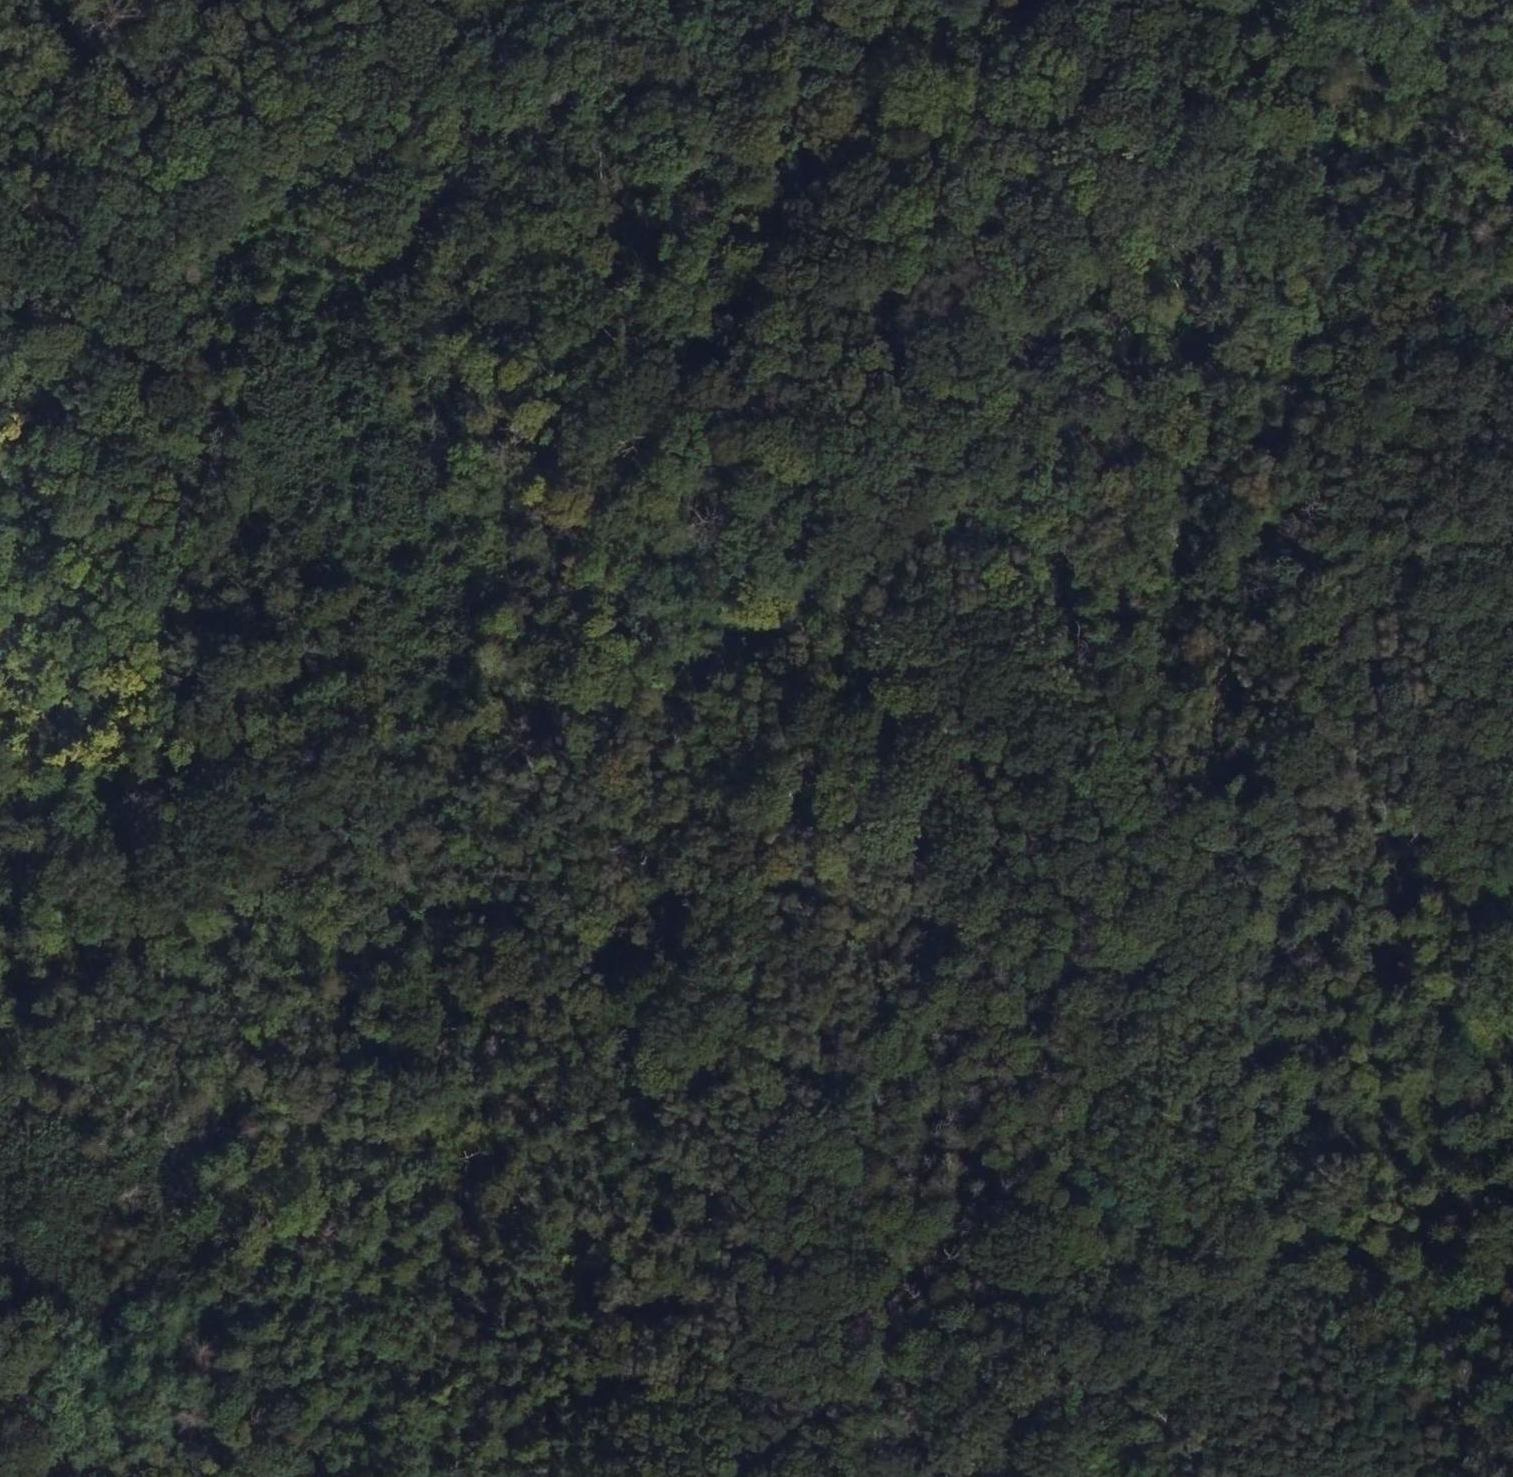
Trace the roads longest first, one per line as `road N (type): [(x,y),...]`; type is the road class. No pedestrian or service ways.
road 1 (track): [(979,1319),(1328,1147),(1490,1019),(1512,935)]
road 2 (track): [(501,0),(372,264),(340,442)]

